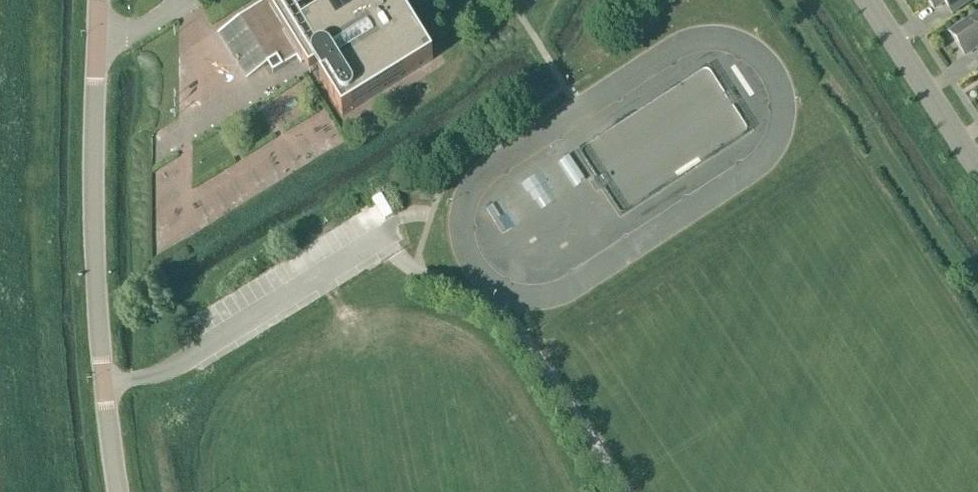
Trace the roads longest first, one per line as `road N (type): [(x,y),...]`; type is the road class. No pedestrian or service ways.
road 1 (unclassified): [(118,491),(93,286),(98,0)]
road 2 (tertiary): [(977,169),(868,0)]

